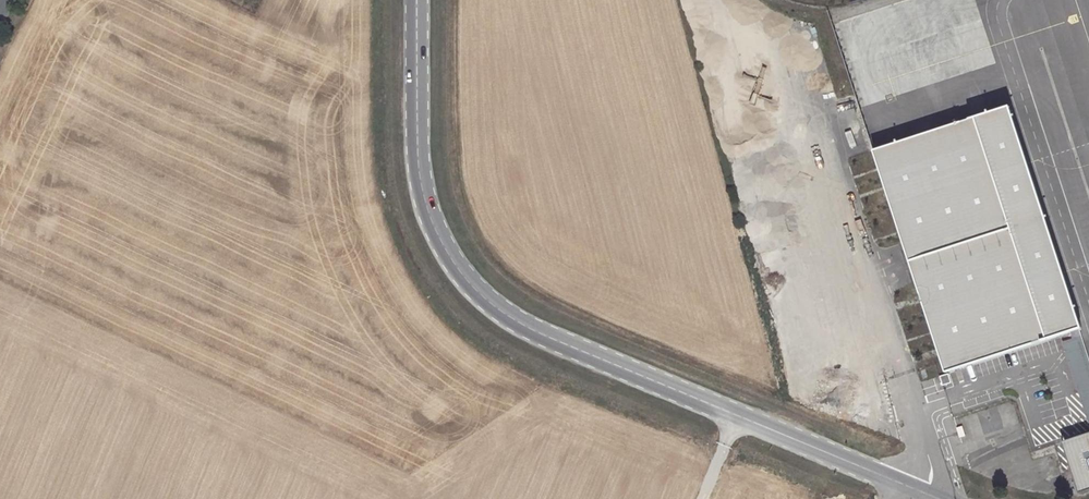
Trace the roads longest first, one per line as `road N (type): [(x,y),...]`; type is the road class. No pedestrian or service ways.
road 1 (unclassified): [(418,0),(422,182),(441,240),(488,300),(559,345),(939,498)]

